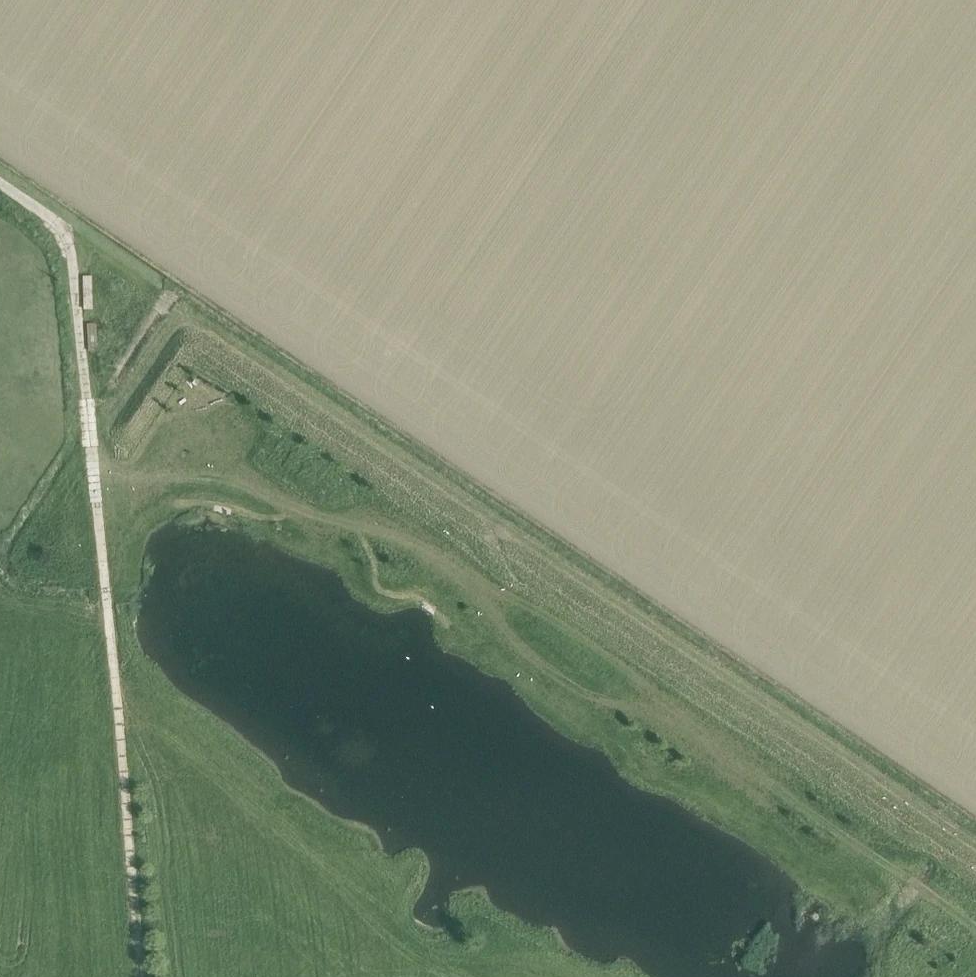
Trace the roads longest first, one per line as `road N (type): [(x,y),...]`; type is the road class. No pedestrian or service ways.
road 1 (track): [(0,184),(58,223),(70,256),(142,976)]

